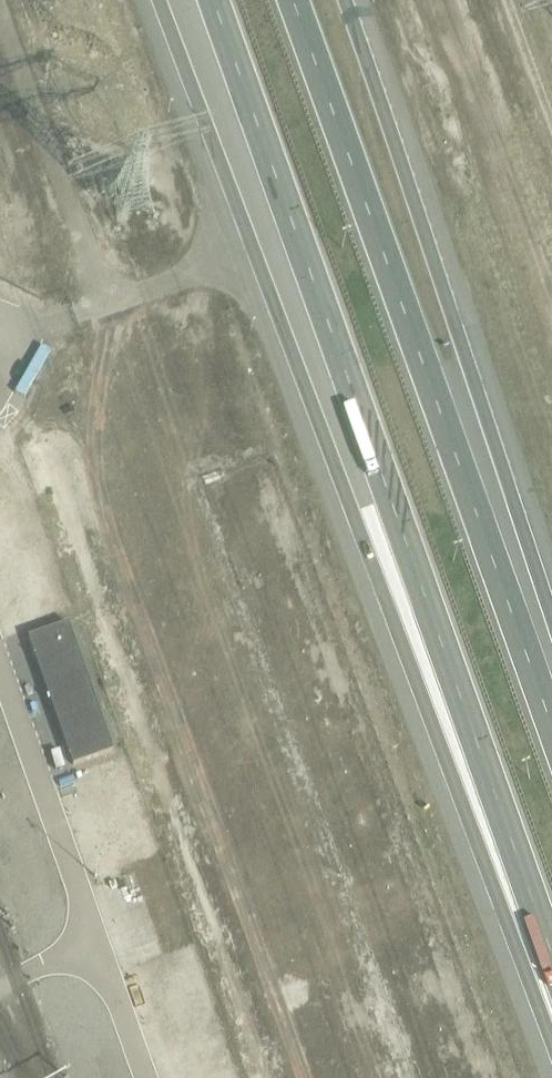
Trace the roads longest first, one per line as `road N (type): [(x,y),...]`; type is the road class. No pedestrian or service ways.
road 1 (trunk): [(159,0),(551,1043)]
road 2 (trunk): [(213,0),(551,959)]
road 3 (trunk): [(551,727),(290,0)]
road 4 (trunk): [(551,622),(345,0)]

